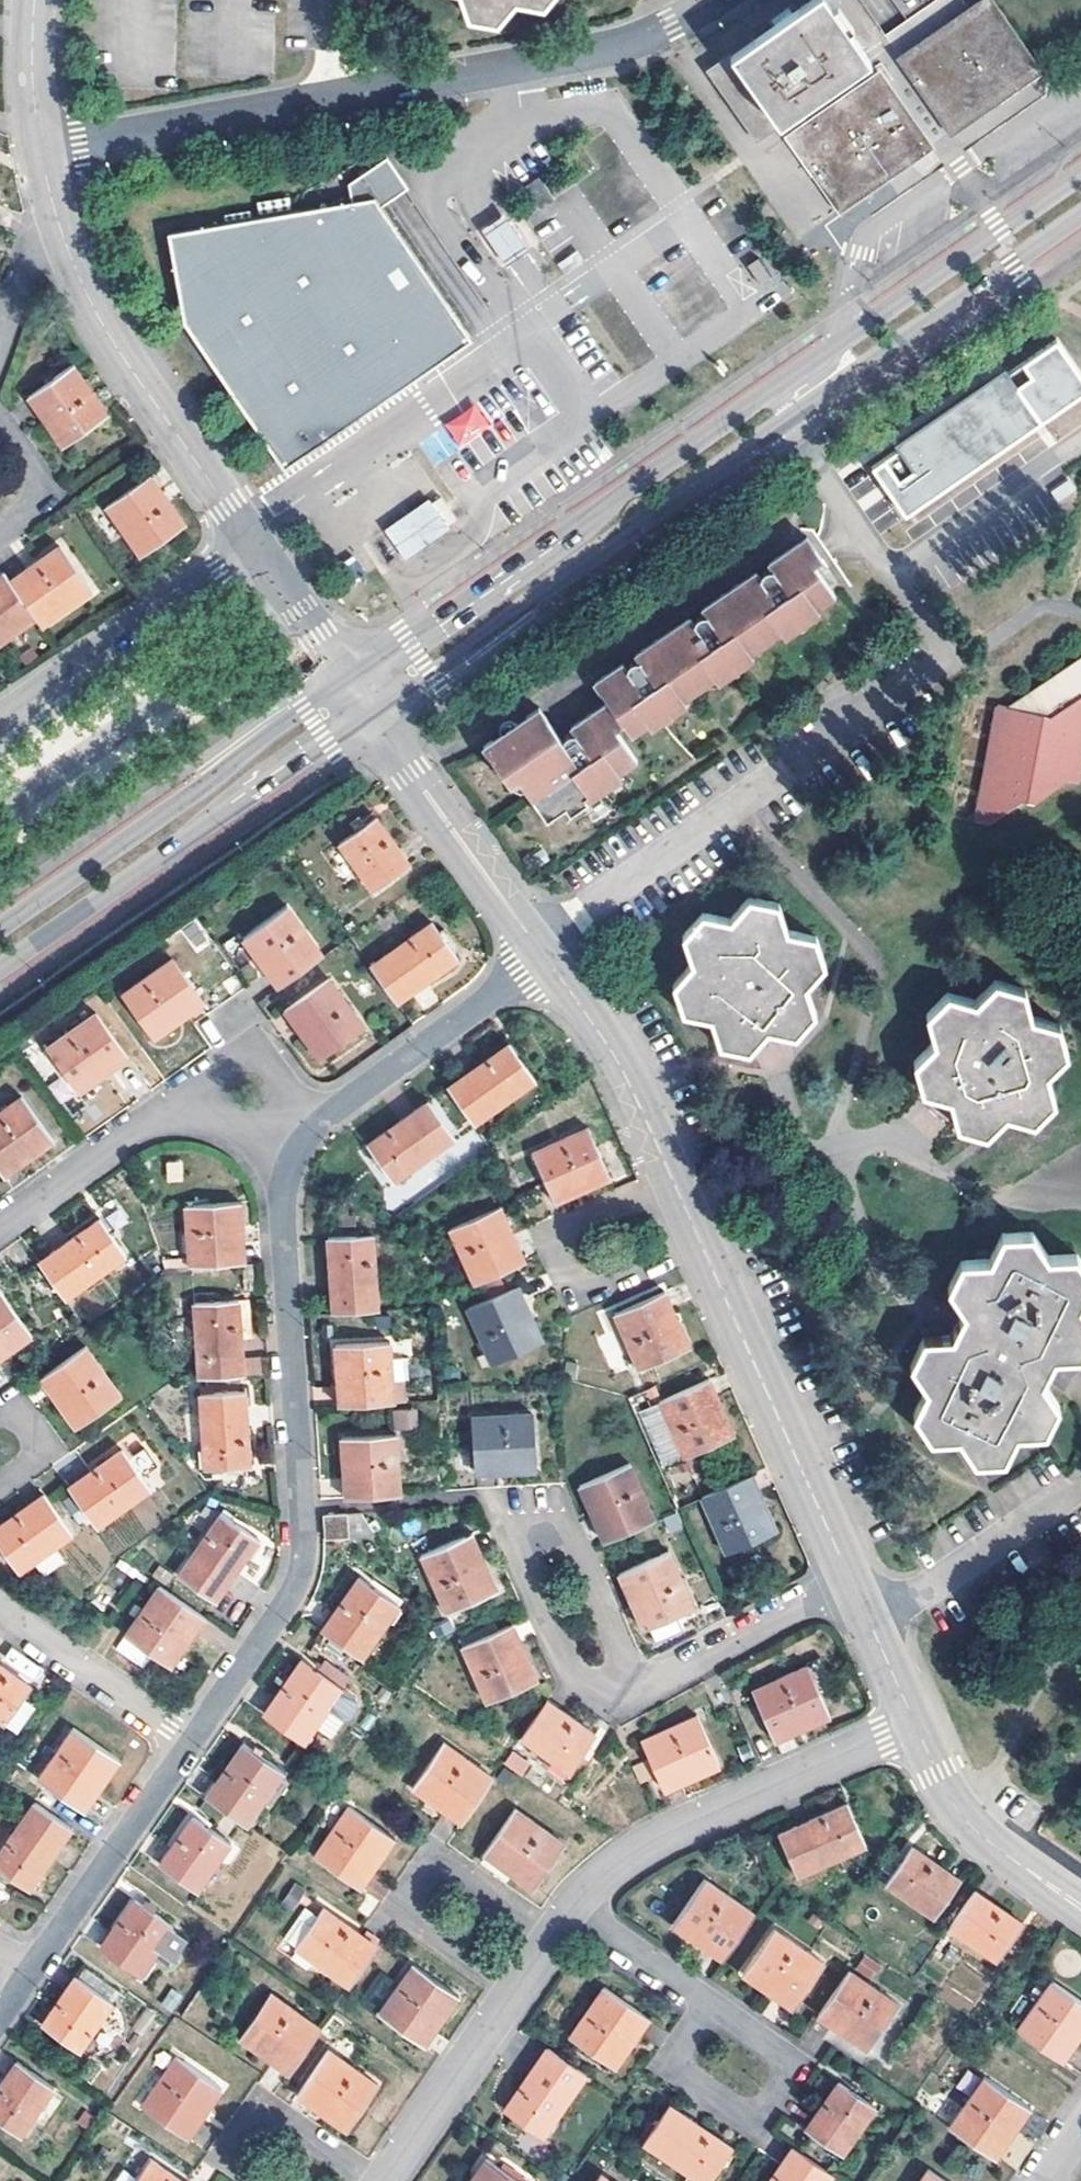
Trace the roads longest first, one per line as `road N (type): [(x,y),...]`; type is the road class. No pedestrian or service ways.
road 1 (residential): [(712,0),(673,27),(609,50),(40,150)]
road 2 (residential): [(193,1741),(291,1595),(302,1564),(283,1202),(285,1177),(305,1141)]
road 3 (secondary): [(359,693),(429,669),(774,426),(800,388)]
road 4 (secondary): [(800,388),(763,398),(616,499),(410,643),(359,693)]
road 5 (secondary): [(0,967),(326,741),(359,693)]
road 6 (secondary): [(359,693),(305,709),(0,926)]
road 7 (residential): [(617,1675),(587,1682),(575,1675),(513,1537),(525,1513),(541,1506),(564,1515),(625,1653)]
road 8 (residential): [(48,192),(101,322),(250,538)]
road 9 (residential): [(577,1904),(633,1855),(680,1828),(916,1726)]
road 10 (residential): [(700,1242),(851,1580)]
road 11 (residential): [(518,1989),(411,1914),(410,1886),(421,1870),(447,1861),(554,1935)]
road 12 (secondary): [(1080,173),(850,338),(824,372)]
road 13 (residential): [(670,1177),(557,1227),(553,1239),(565,1275),(585,1290),(700,1242)]
road 14 (residential): [(359,693),(542,955)]
road 15 (residential): [(720,2012),(785,2055),(787,2081),(758,2114),(745,2116),(679,2073),(681,2044),(710,2014)]
road 16 (residential): [(250,538),(0,715)]
road 17 (secondary): [(824,372),(861,369),(1080,216)]
road 18 (residential): [(305,1141),(542,955)]
road 19 (residential): [(33,1972),(193,1741)]
road 20 (residential): [(851,1580),(656,1681),(617,1675)]
road 21 (residential): [(542,955),(618,1060),(670,1177)]
road 22 (residential): [(916,1726),(960,1815),(1080,1906)]
road 23 (residential): [(0,1224),(154,1114),(211,1096)]
road 24 (residential): [(193,1741),(0,1607)]
road 25 (residential): [(385,2180),(518,1989)]
road 26 (residential): [(259,2180),(231,2152),(247,2118),(272,2111),(376,2180)]
road 27 (residential): [(250,538),(359,693)]
road 28 (residential): [(577,1904),(690,1988),(710,2014)]
road 29 (residential): [(851,1580),(916,1726)]
road 30 (residential): [(48,192),(0,338)]
road 31 (residential): [(34,0),(40,150)]
road 32 (residential): [(273,1114),(284,1086),(277,1069),(255,1054),(224,1061),(211,1096)]
road 33 (residential): [(0,530),(35,499),(38,483),(33,463),(0,421)]

